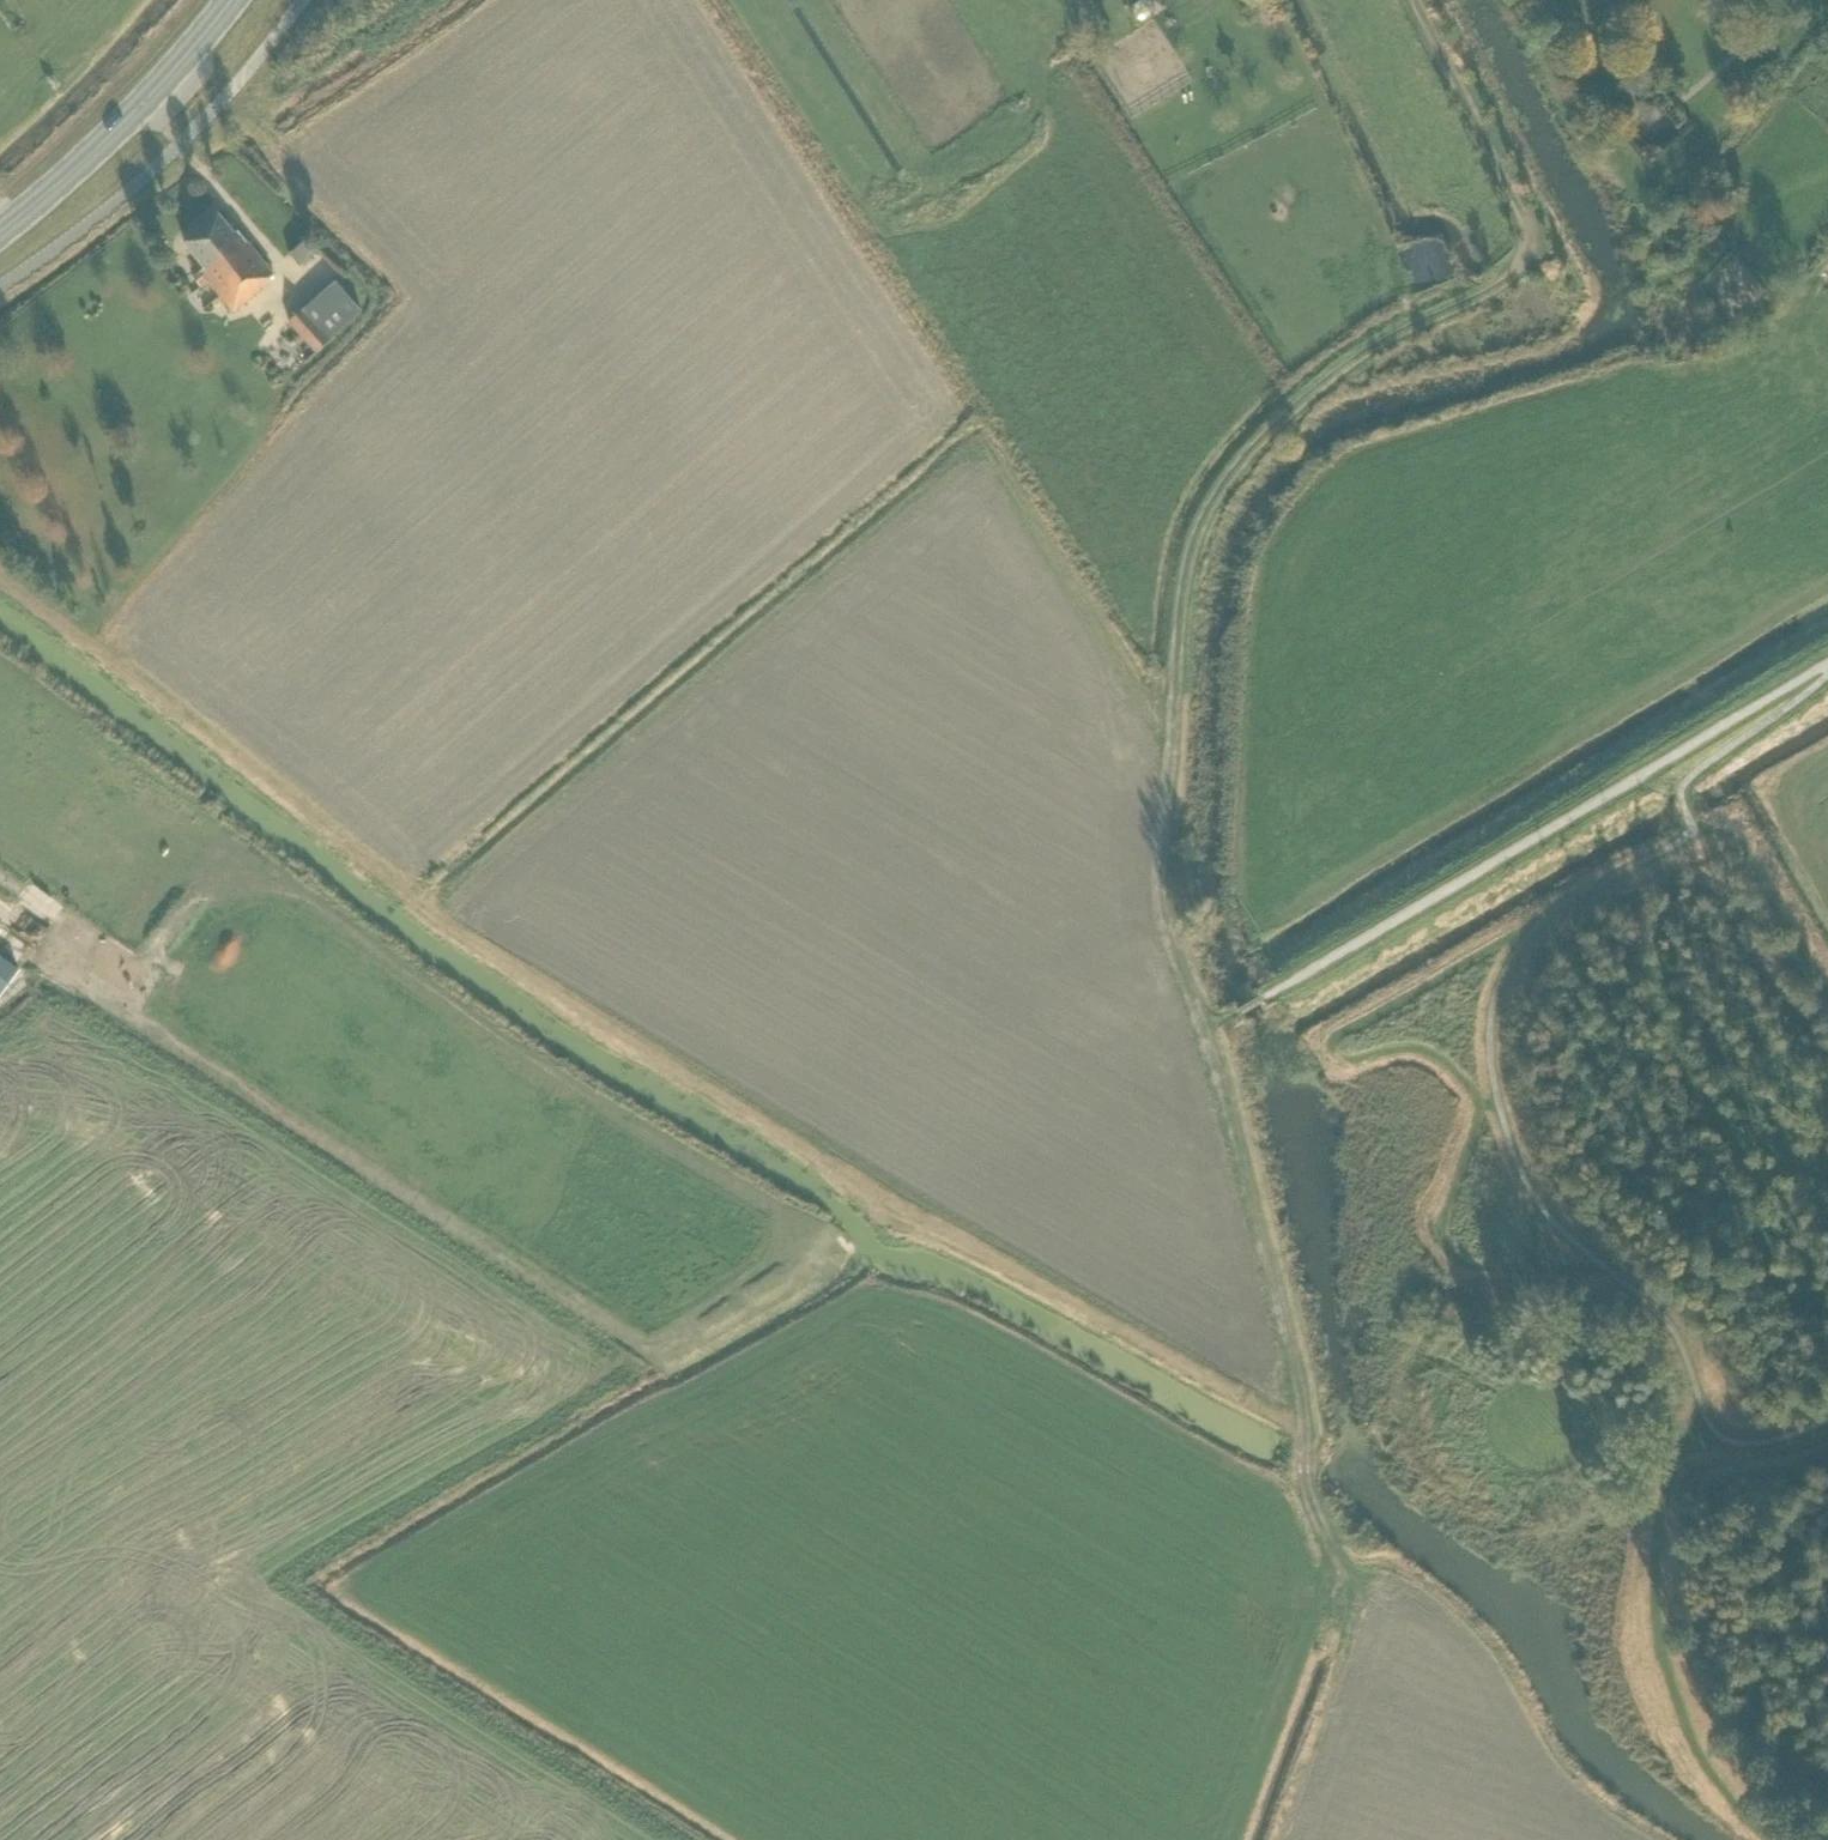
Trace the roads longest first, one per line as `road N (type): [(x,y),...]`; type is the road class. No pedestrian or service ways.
road 1 (track): [(1304,1430),(961,1247),(894,1234),(868,1202),(772,1132),(597,1027),(424,909),(0,585)]
road 2 (track): [(1418,0),(1520,210),(1524,256),(1489,292),(1368,352),(1270,430),(1215,498),(1193,546),(1160,877),(1161,908),(1205,1029)]
road 3 (track): [(1205,1029),(1296,1365),(1308,1488),(1358,1569),(1359,1613),(1339,1691),(1283,1839)]
road 4 (primary): [(0,230),(148,99),(231,0)]

